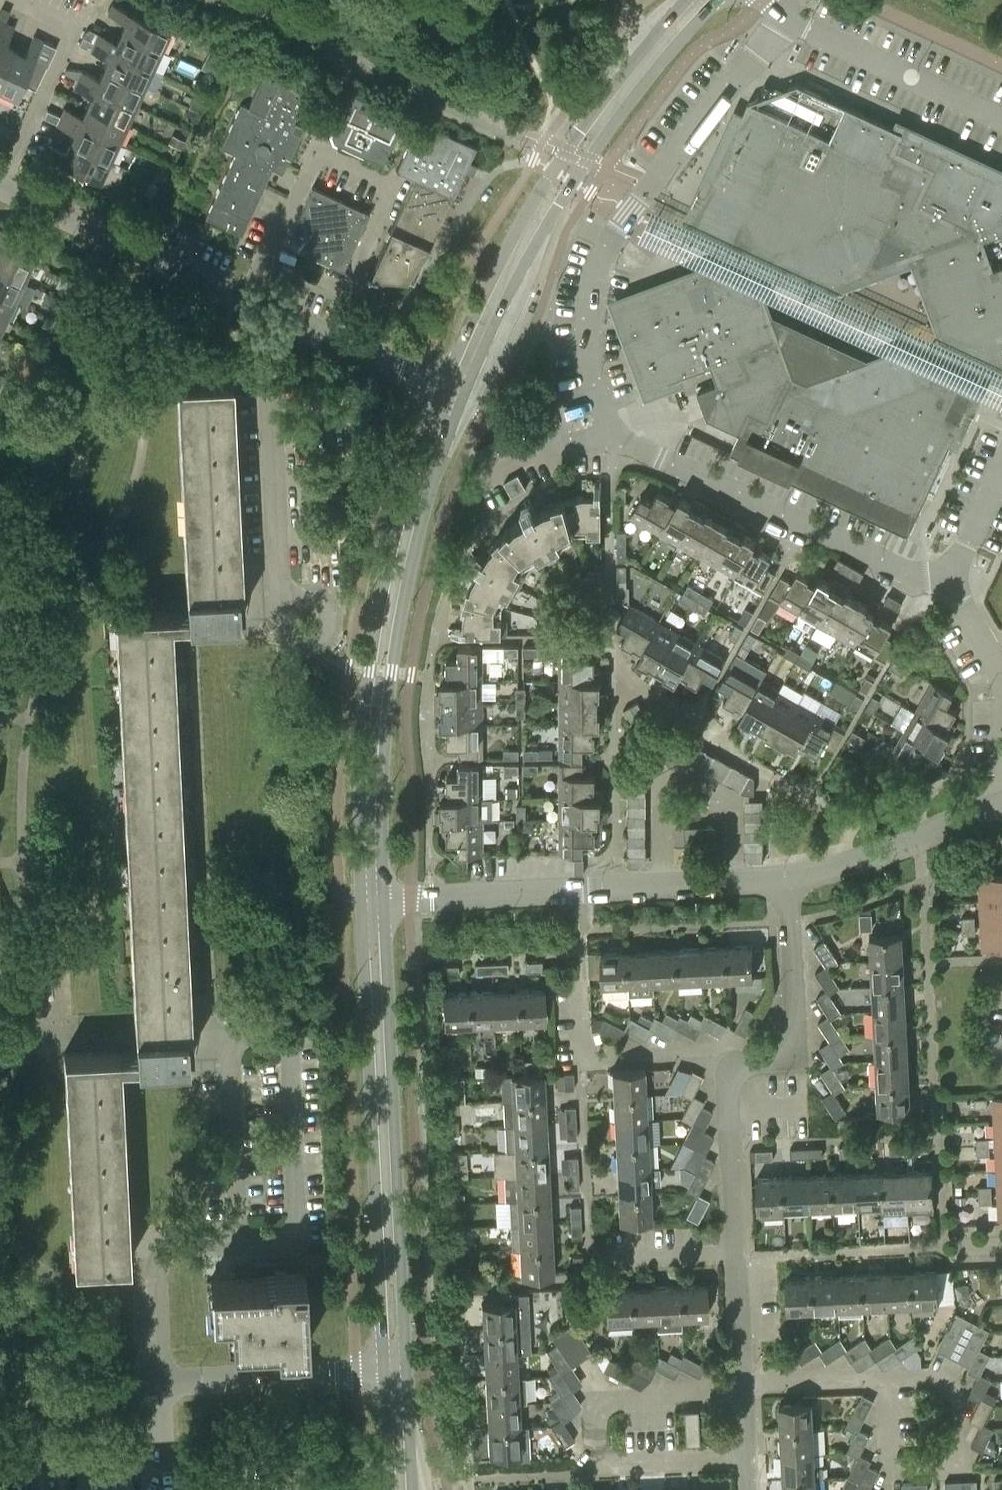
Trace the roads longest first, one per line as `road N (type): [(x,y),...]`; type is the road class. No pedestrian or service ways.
road 1 (residential): [(1001,694),(982,639),(949,586),(912,578),(647,449),(587,439),(480,481)]
road 2 (tertiary): [(372,900),(380,671),(417,499),(451,396)]
road 3 (tertiary): [(451,396),(564,175),(705,0)]
road 4 (tertiary): [(396,1370),(372,900)]
road 5 (residential): [(736,1246),(724,1051),(792,1048),(803,1034),(789,877)]
road 6 (residential): [(747,1455),(602,1463),(598,1396),(743,1388)]
road 7 (residential): [(228,1245),(297,1243),(290,1037),(221,1039)]
road 8 (residential): [(268,310),(0,184)]
road 9 (residential): [(661,886),(372,900)]
road 10 (residential): [(268,310),(280,594)]
road 11 (residential): [(735,882),(733,806),(687,771),(667,777),(658,792),(661,886)]
road 12 (residential): [(150,1381),(396,1370)]
road 13 (residential): [(0,184),(71,28),(11,0)]
road 14 (residential): [(887,1380),(953,1377),(959,1472),(892,1475)]
road 15 (residential): [(1001,806),(885,852),(789,877)]
road 16 (residential): [(221,1039),(228,1245)]
road 17 (residential): [(451,396),(268,310)]
road 18 (residential): [(150,1381),(147,1274),(158,1256),(228,1245)]
road 19 (residential): [(0,1366),(76,1381),(150,1381)]
road 20 (residential): [(591,1254),(736,1246)]
road 21 (residential): [(743,1388),(887,1380)]
road 22 (residential): [(743,1388),(736,1246)]
road 23 (residential): [(280,594),(285,631),(306,642),(329,622),(327,607),(308,593)]
road 24 (tertiary): [(402,1489),(396,1370)]

